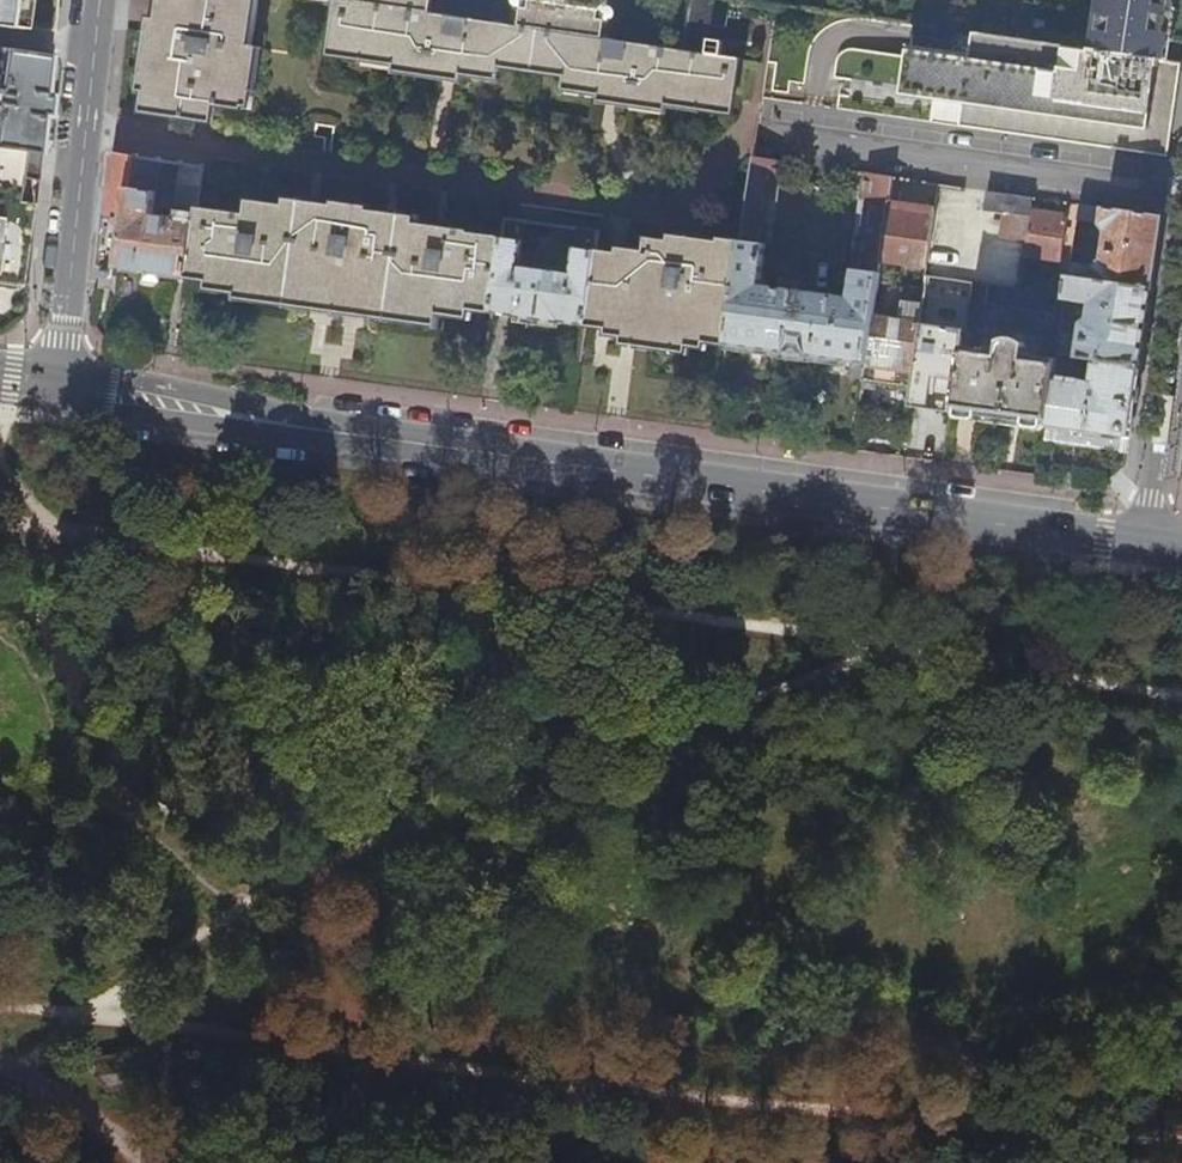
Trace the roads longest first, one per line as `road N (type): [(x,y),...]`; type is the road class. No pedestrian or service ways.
road 1 (track): [(1181,697),(925,646),(0,522)]
road 2 (tertiary): [(1146,545),(56,390)]
road 3 (track): [(369,1054),(1181,1137)]
road 4 (residential): [(1181,195),(755,135)]
road 5 (residential): [(56,390),(99,0)]
road 6 (track): [(0,1011),(369,1054)]
road 7 (residential): [(1181,307),(1146,545)]

